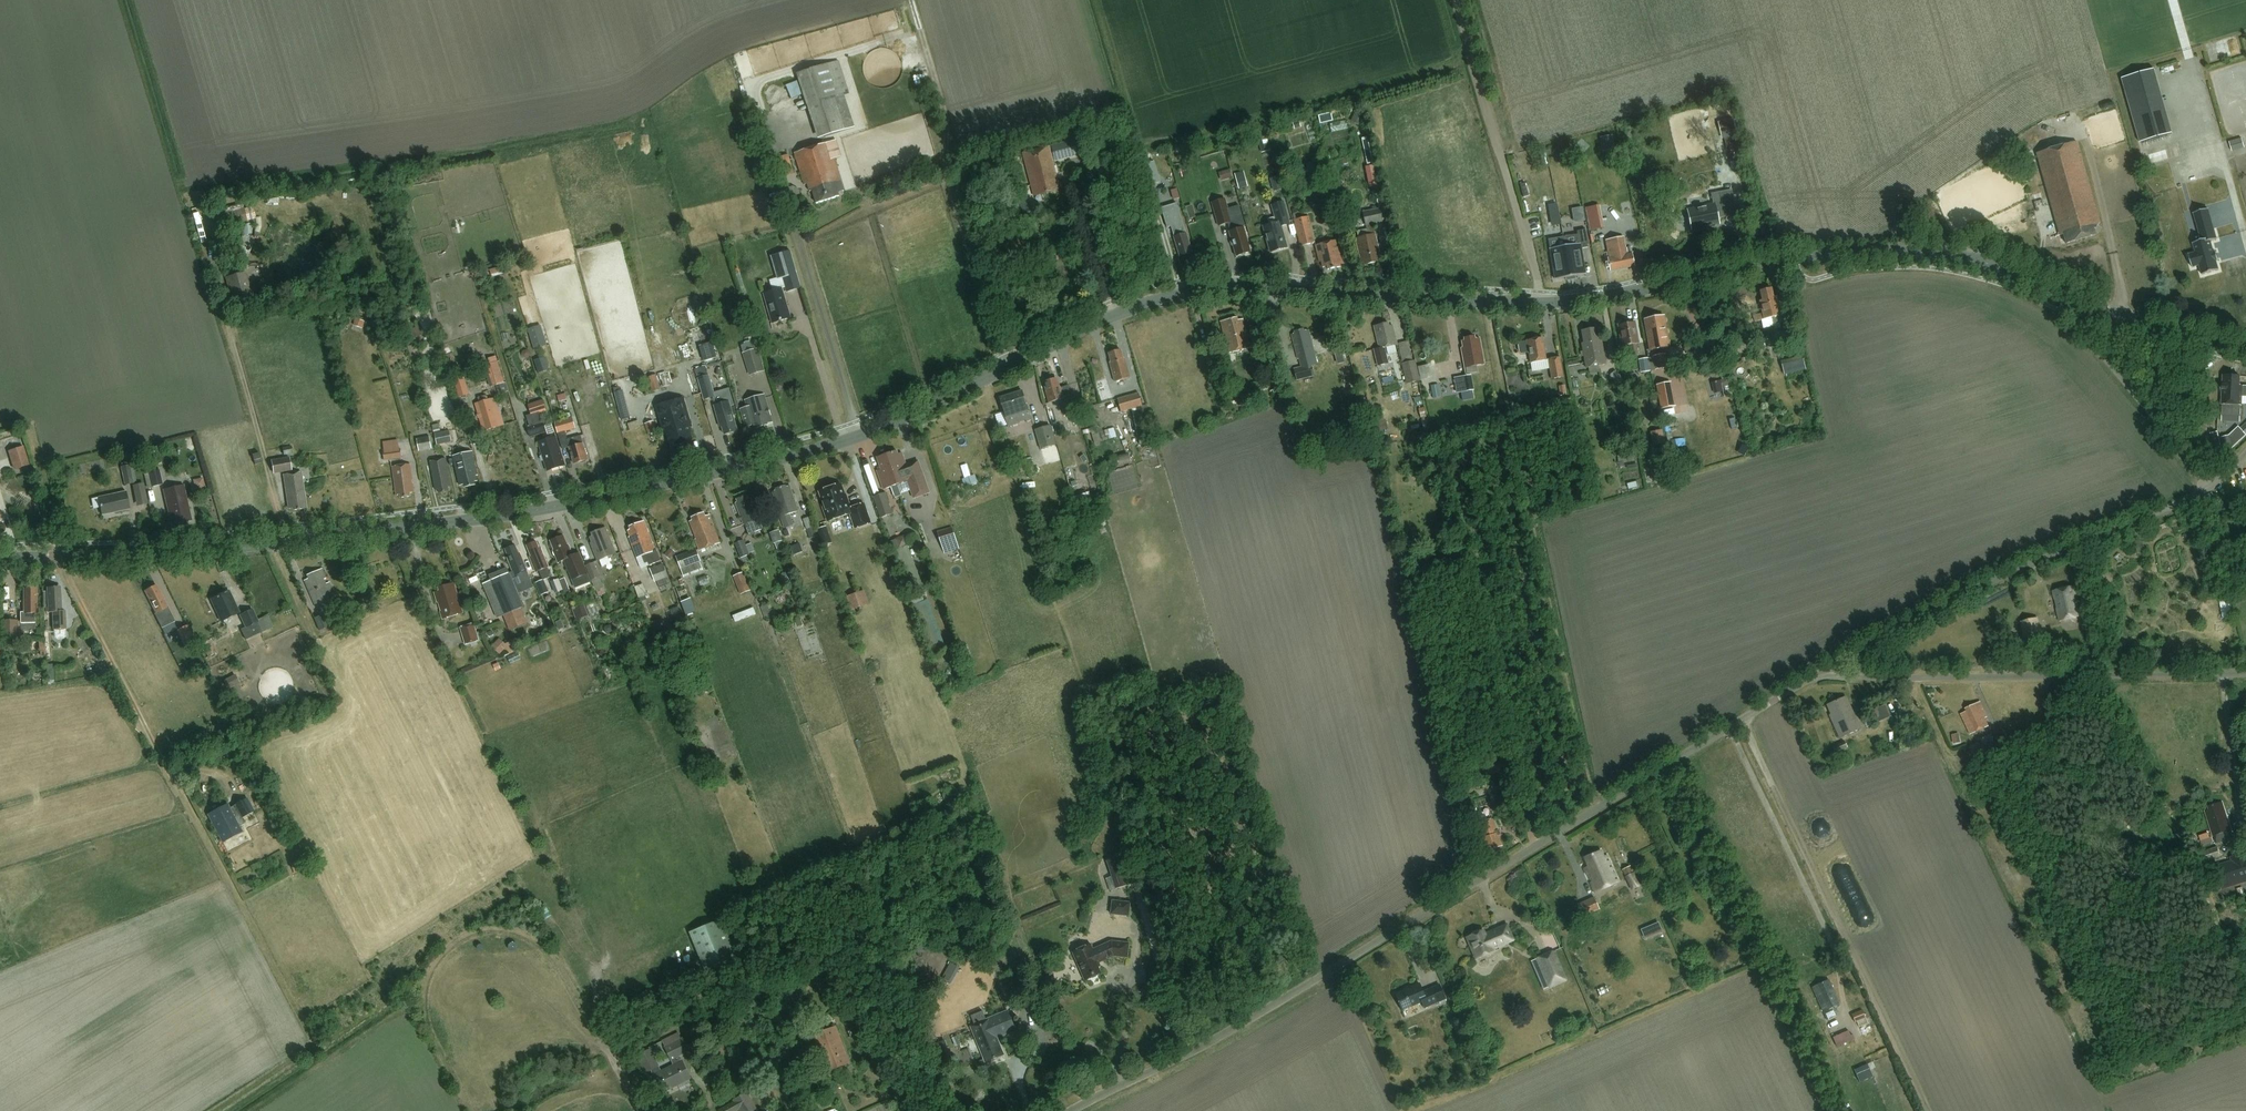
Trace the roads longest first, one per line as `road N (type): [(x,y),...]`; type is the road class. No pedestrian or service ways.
road 1 (secondary): [(0,558),(343,539),(528,515),(751,470),(900,421),(1112,319),(1220,289),(1538,309),(1699,286)]
road 2 (unclassified): [(1071,1110),(1187,1055),(1732,727)]
road 3 (unclassified): [(1919,1110),(1732,727)]
road 4 (unclassified): [(1863,650),(2212,490)]
road 5 (residential): [(1865,677),(2245,678)]
road 6 (secondary): [(2059,303),(1979,263),(1919,257),(1814,260),(1699,286)]
road 7 (track): [(200,833),(311,1045),(217,1110)]
road 8 (track): [(1541,293),(1457,0)]
road 9 (unclassified): [(2212,490),(2059,303)]
road 10 (secondary): [(2245,346),(2059,303)]

